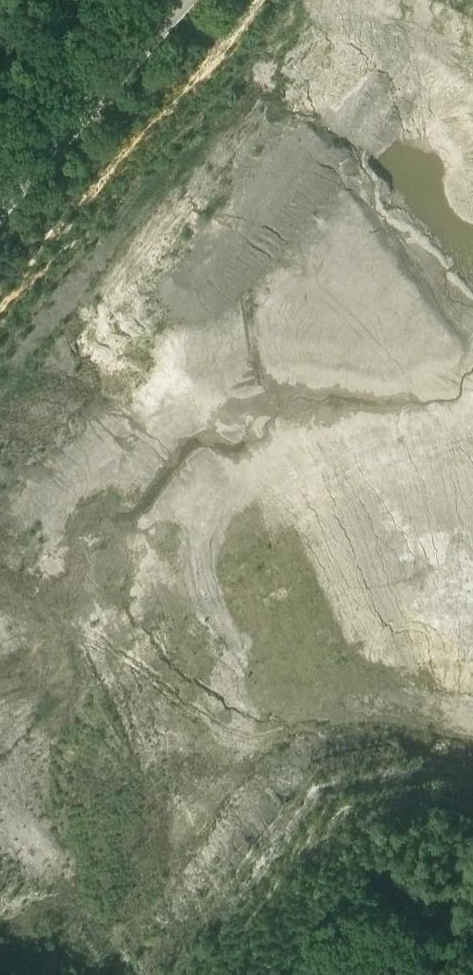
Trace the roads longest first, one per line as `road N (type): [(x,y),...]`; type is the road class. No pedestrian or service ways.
road 1 (tertiary): [(0,210),(186,0)]

